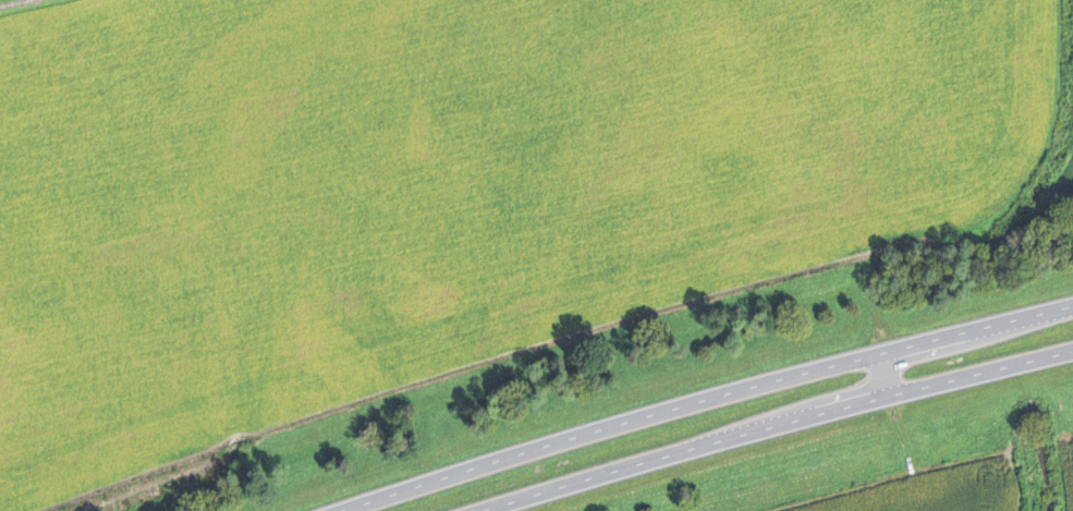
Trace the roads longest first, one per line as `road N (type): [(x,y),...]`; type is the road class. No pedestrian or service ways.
road 1 (trunk): [(482,510),(893,391),(1072,350)]
road 2 (trunk): [(882,351),(346,510)]
road 3 (trunk): [(1072,307),(882,351)]

